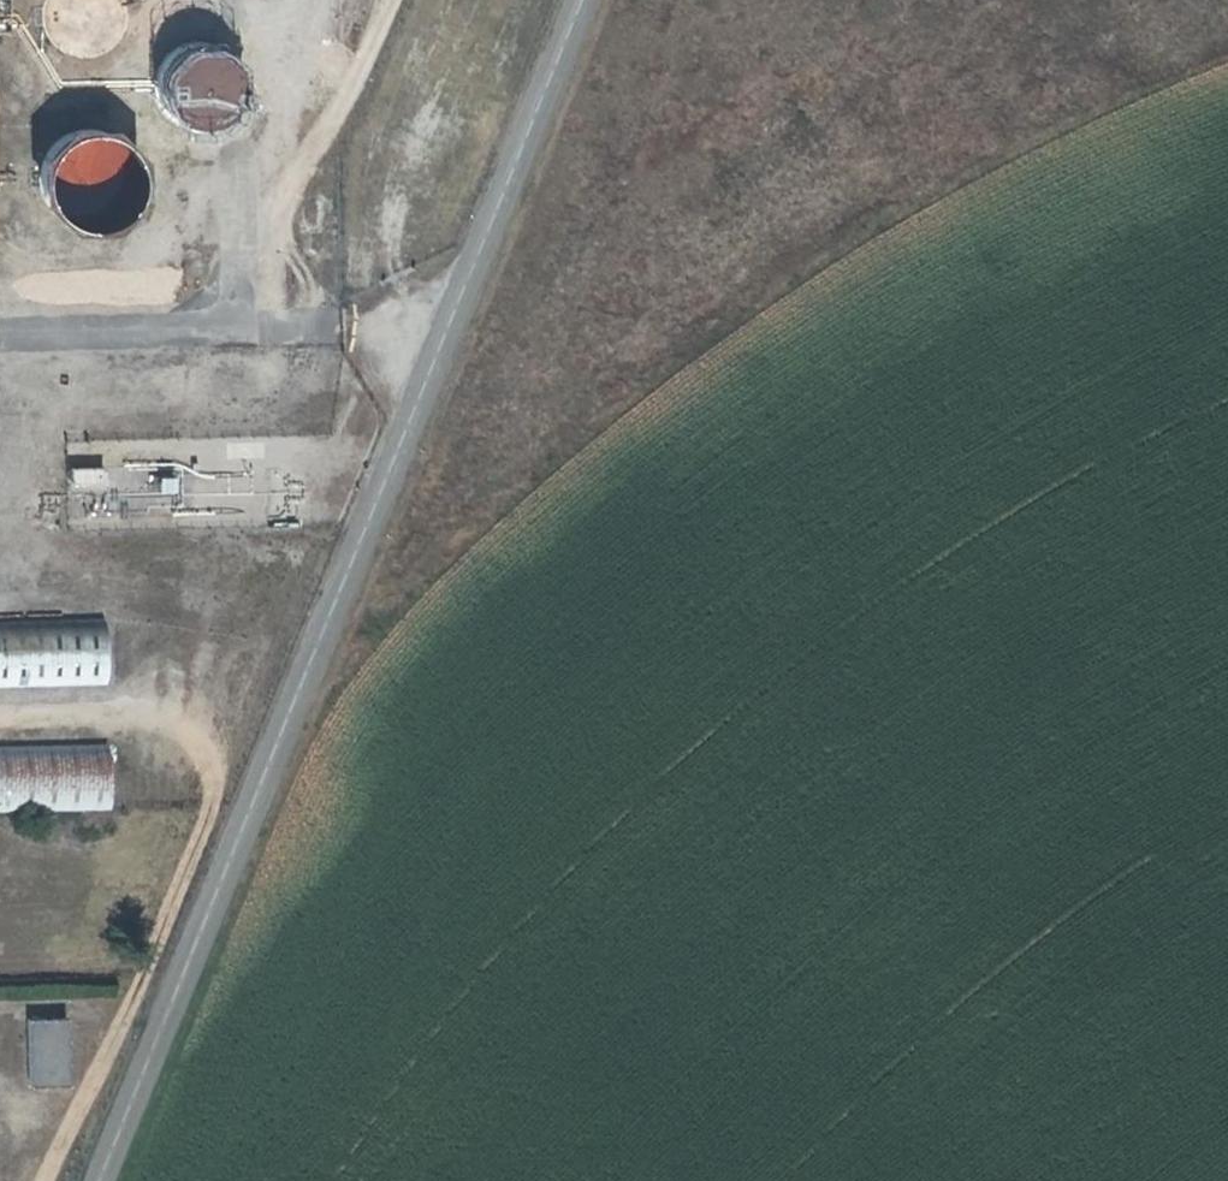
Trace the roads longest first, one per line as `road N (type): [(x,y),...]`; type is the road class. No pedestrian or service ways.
road 1 (unclassified): [(581,0),(97,1180)]

